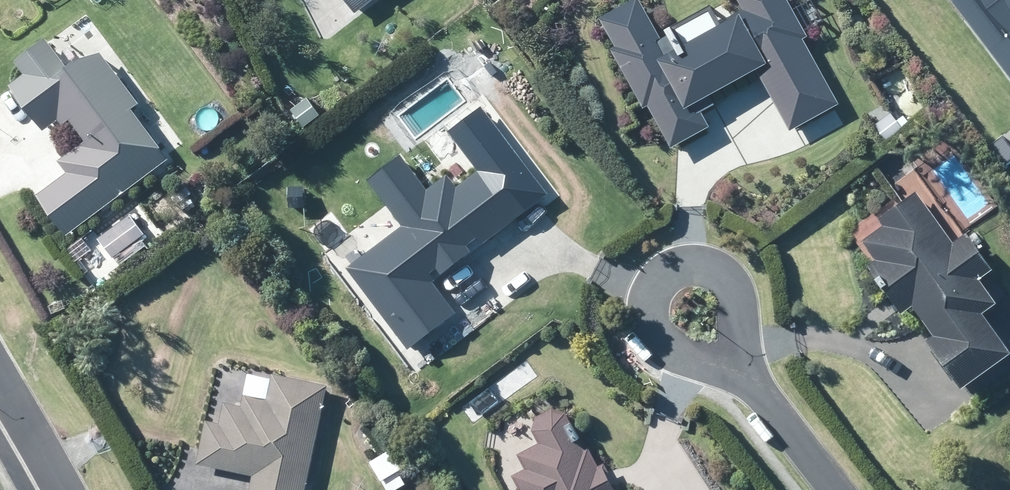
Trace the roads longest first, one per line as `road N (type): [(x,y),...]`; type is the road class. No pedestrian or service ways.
road 1 (residential): [(747,381),(659,341),(647,319),(648,296),(678,267),(712,266),(730,277),(743,321)]
road 2 (residential): [(831,489),(747,381)]
road 3 (residential): [(59,489),(0,376)]

